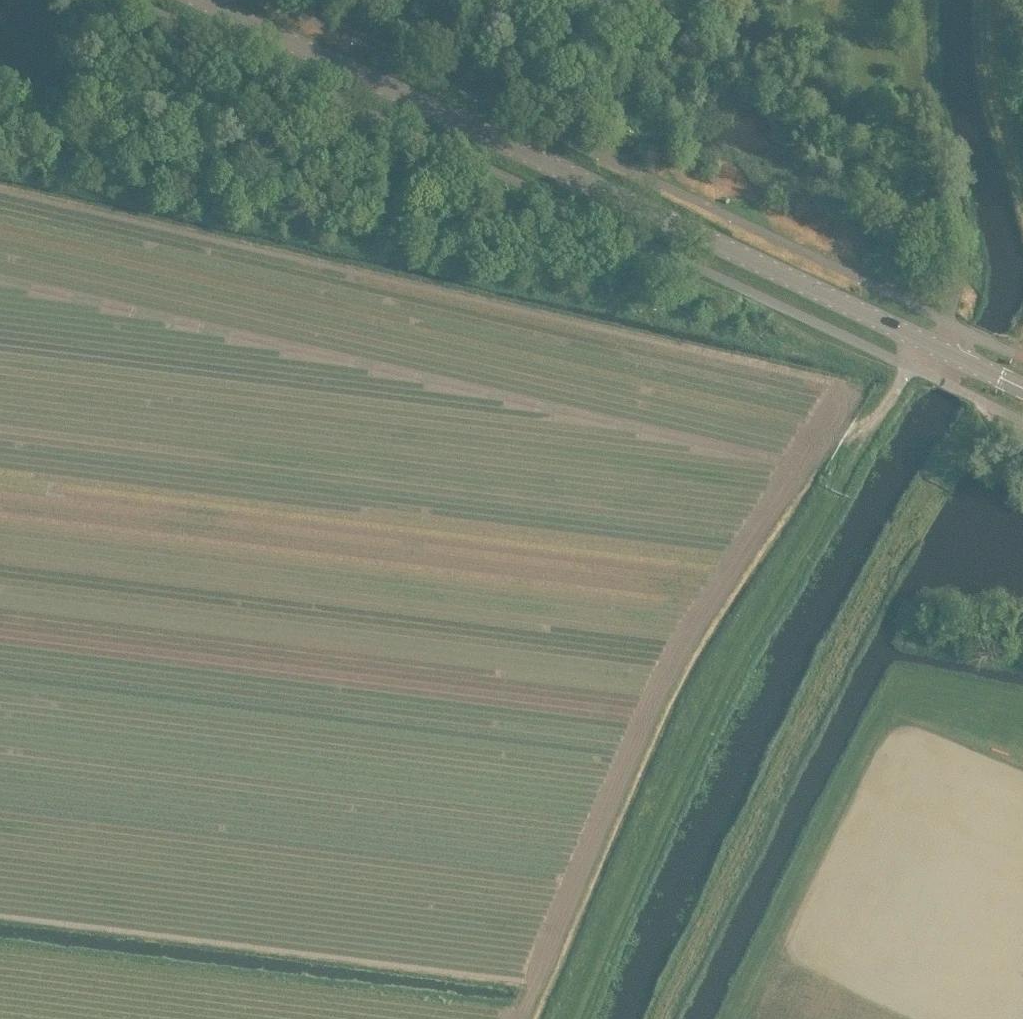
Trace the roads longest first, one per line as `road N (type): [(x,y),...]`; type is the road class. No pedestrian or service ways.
road 1 (tertiary): [(210,0),(929,341)]
road 2 (track): [(518,1018),(670,670),(802,469),(838,434),(870,428)]

